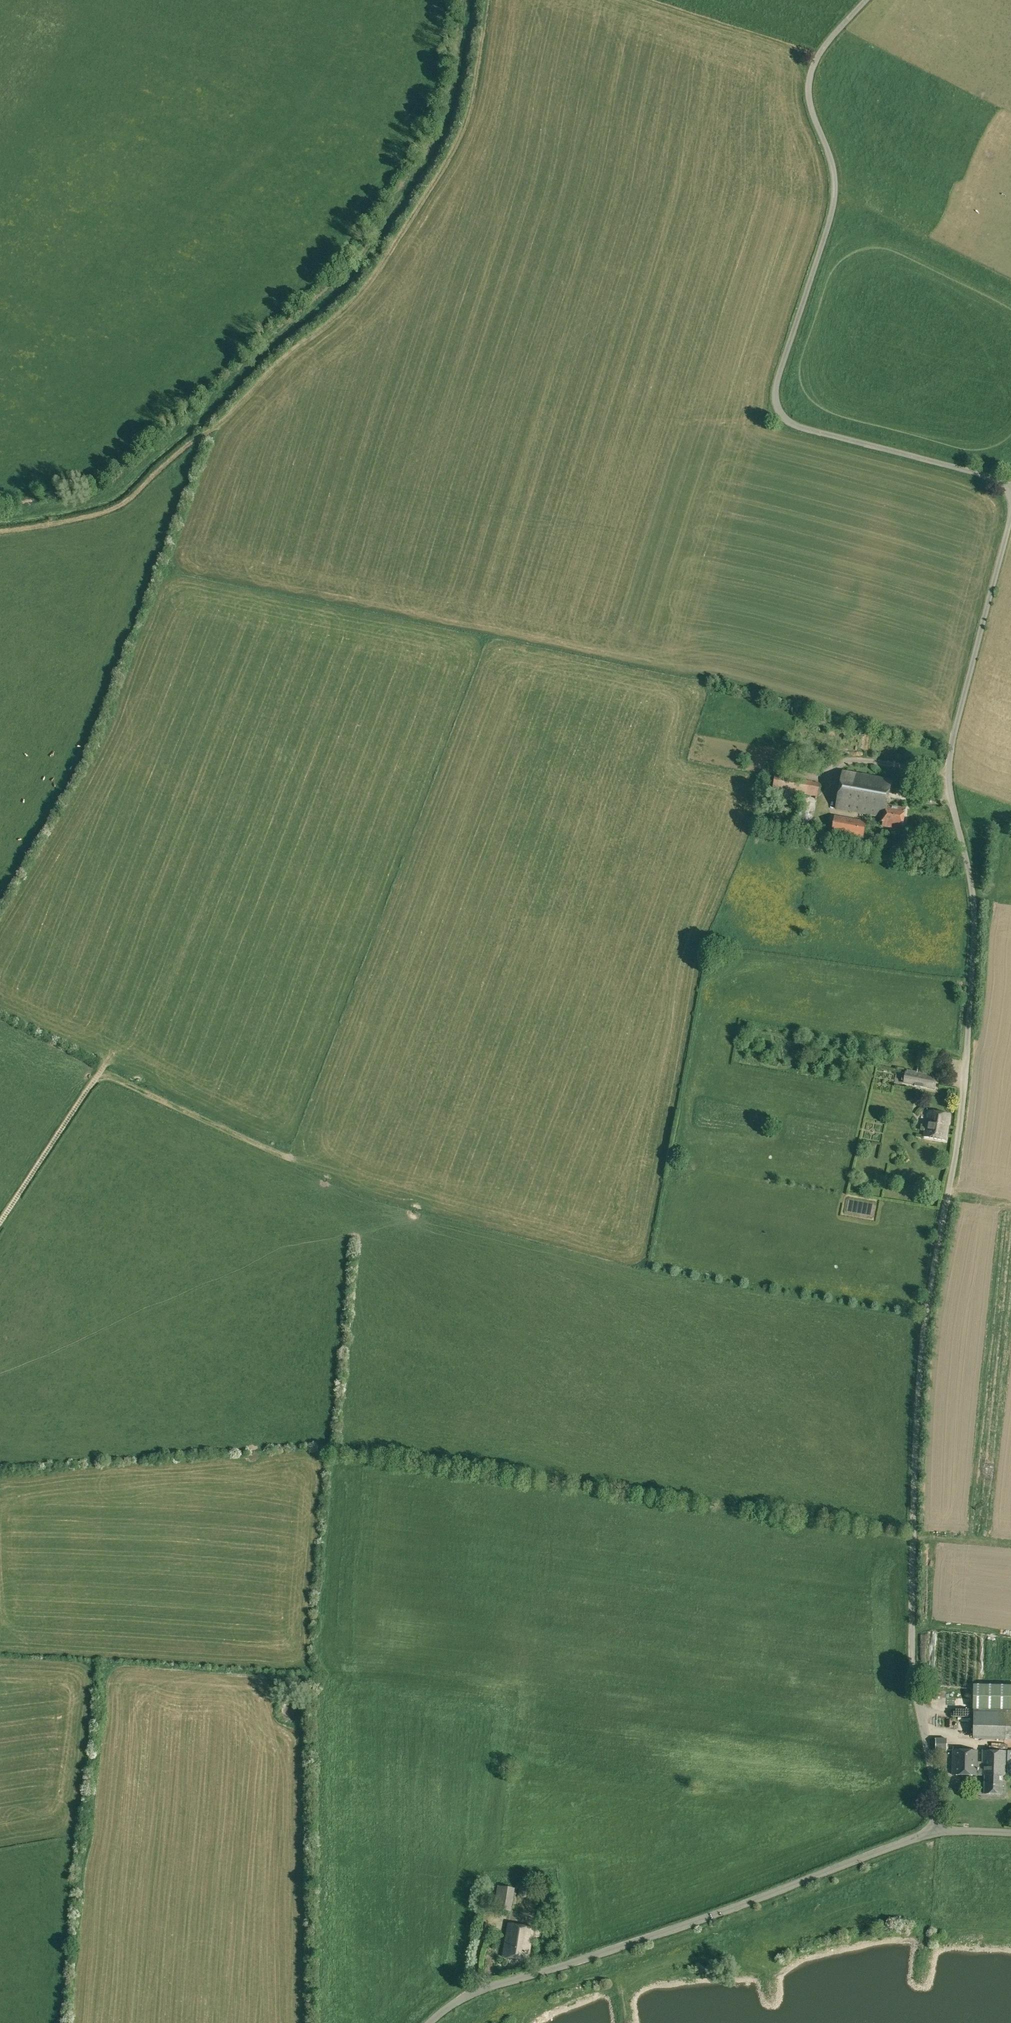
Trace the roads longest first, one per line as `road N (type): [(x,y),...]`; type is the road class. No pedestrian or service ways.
road 1 (unclassified): [(934,1832),(913,1651),(919,1385),(968,1062),(976,935),(969,864),(948,782),(1010,521)]
road 2 (unclassified): [(1010,488),(789,425),(779,413),(781,370),(836,195),(809,80),(816,59),(869,0)]
road 3 (unclassified): [(429,2022),(487,1988),(732,1909),(934,1832)]

